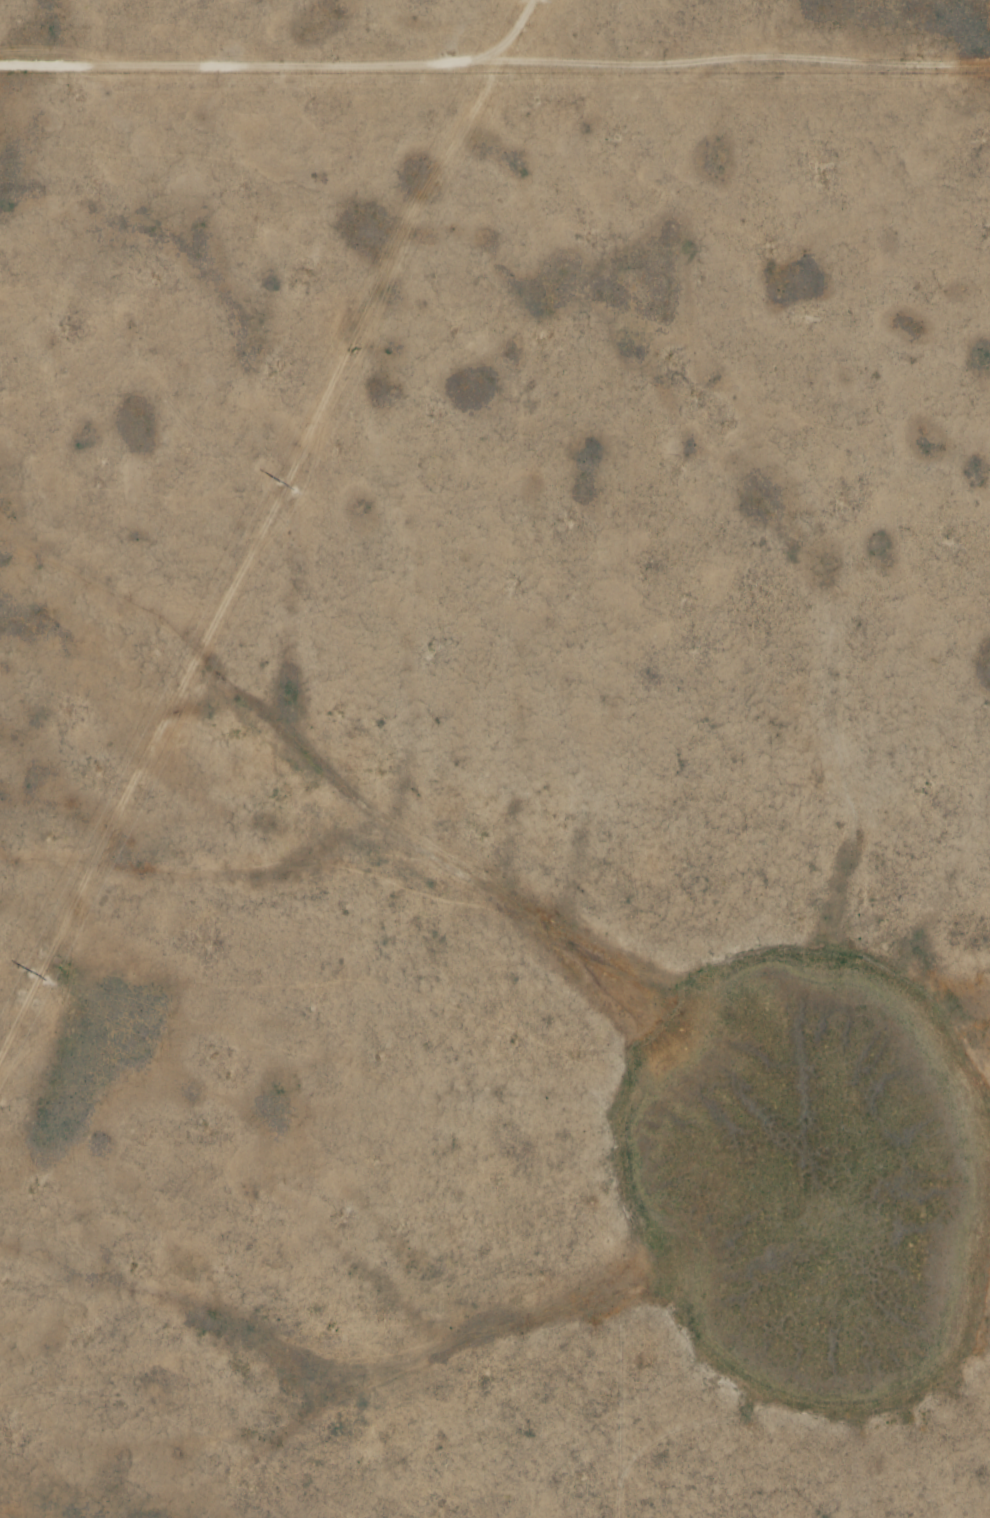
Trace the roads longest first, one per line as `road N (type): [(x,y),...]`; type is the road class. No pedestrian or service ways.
road 1 (residential): [(0,48),(288,54),(583,38),(989,33)]

